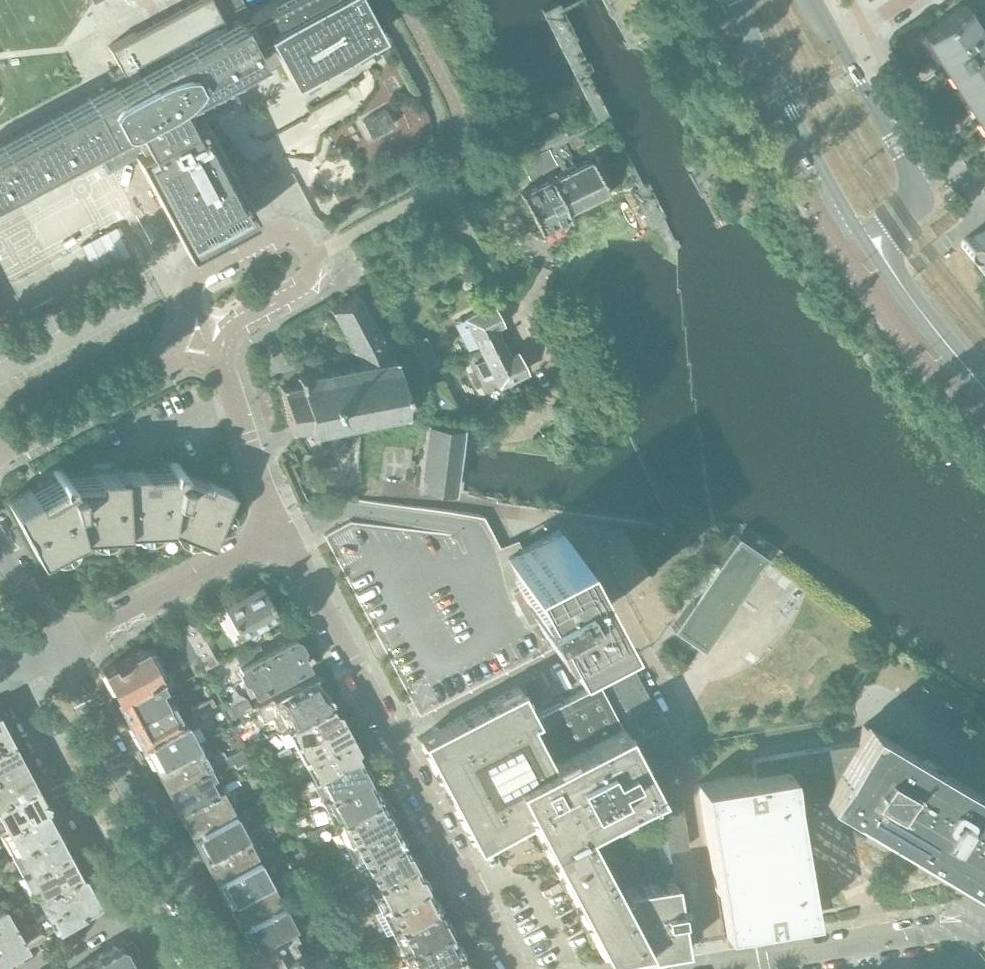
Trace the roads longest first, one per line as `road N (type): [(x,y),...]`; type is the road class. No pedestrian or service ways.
road 1 (residential): [(275,529),(515,968)]
road 2 (residential): [(275,529),(217,362),(174,357),(0,455)]
road 3 (residential): [(0,676),(124,916)]
road 4 (residential): [(182,884),(58,649)]
road 5 (tertiary): [(734,0),(853,227)]
road 6 (residential): [(58,649),(275,529)]
road 7 (tertiary): [(897,220),(911,205),(913,179),(840,45)]
road 8 (residential): [(733,968),(872,945)]
road 9 (tertiary): [(903,288),(979,382)]

